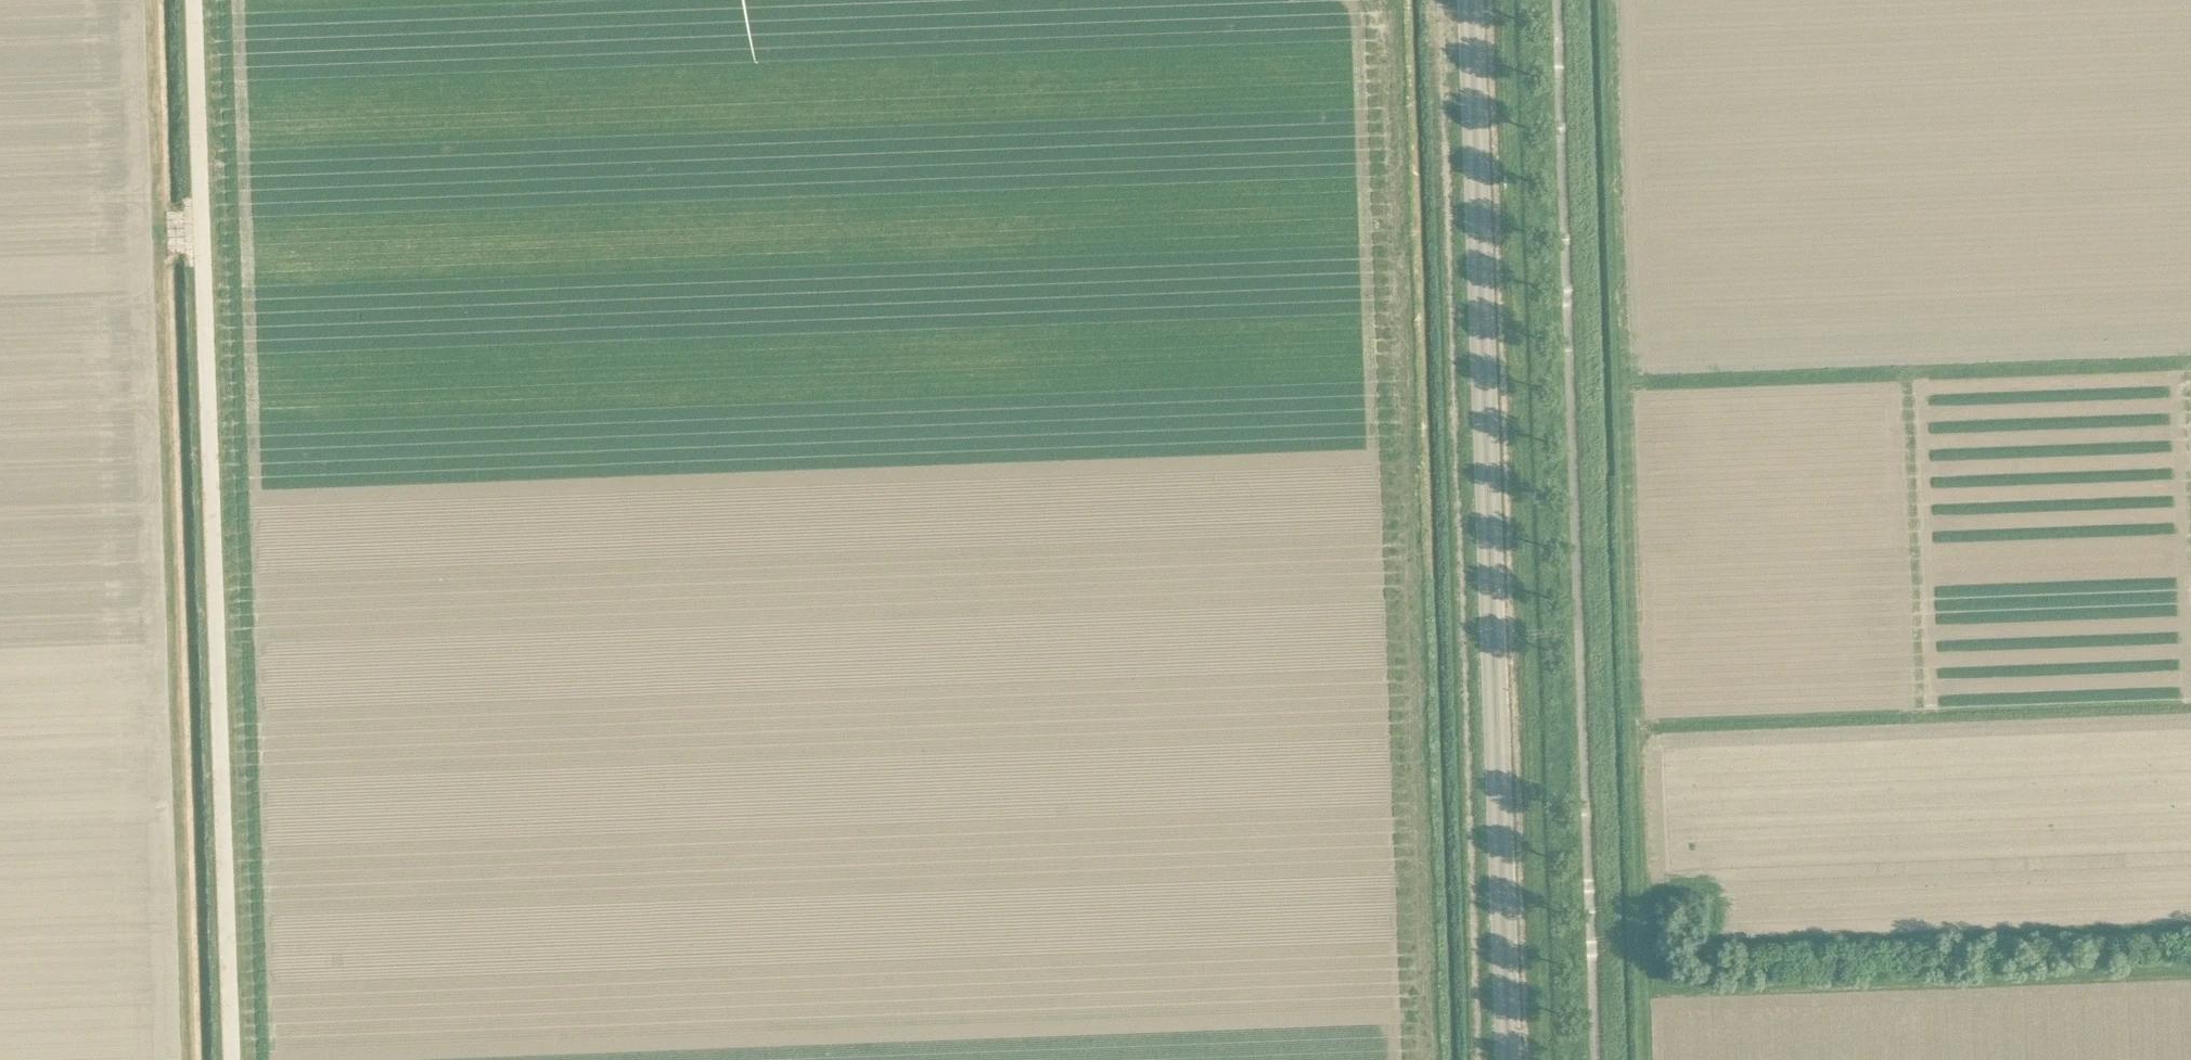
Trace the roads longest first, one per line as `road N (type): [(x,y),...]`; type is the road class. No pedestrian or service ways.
road 1 (secondary): [(1506,1059),(1468,0)]

